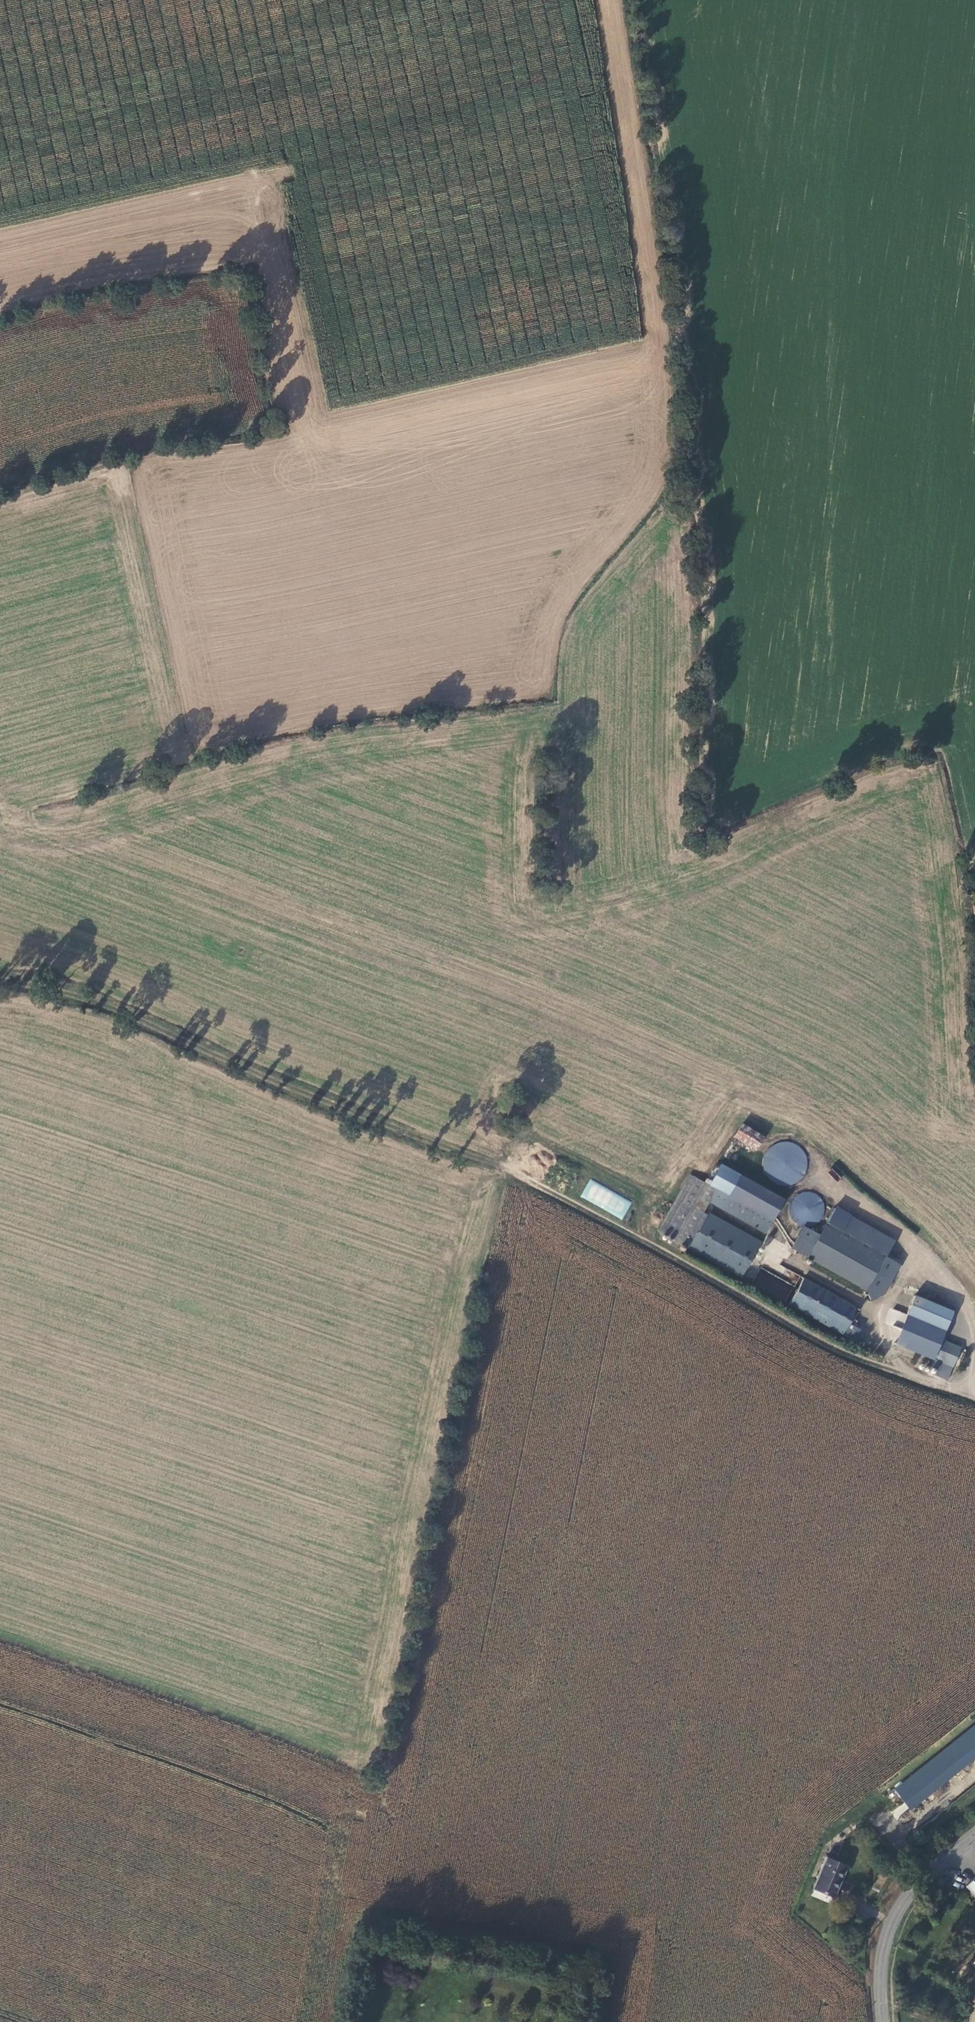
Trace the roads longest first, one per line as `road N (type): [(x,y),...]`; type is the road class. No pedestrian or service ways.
road 1 (track): [(0,977),(89,997),(296,1093),(518,1176),(827,1349),(908,1372)]
road 2 (tertiary): [(886,2021),(881,1972),(905,1901),(974,1835)]

